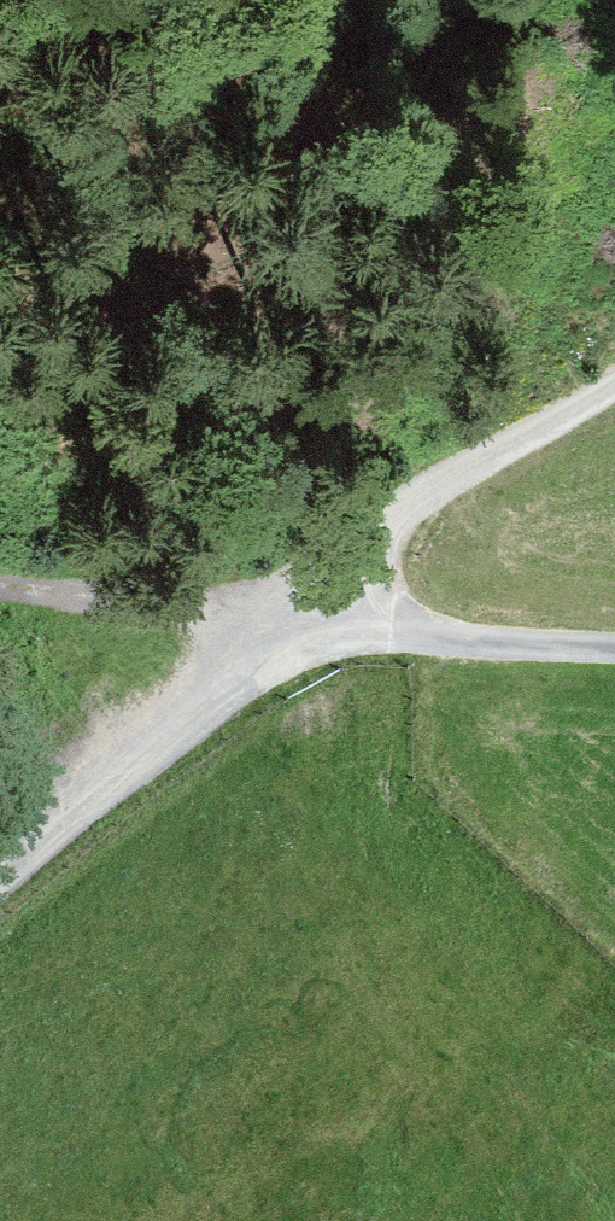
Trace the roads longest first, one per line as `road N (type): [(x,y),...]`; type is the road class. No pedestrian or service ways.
road 1 (track): [(614,363),(530,428),(297,636),(0,596)]
road 2 (unclassified): [(0,883),(297,636),(614,649)]

